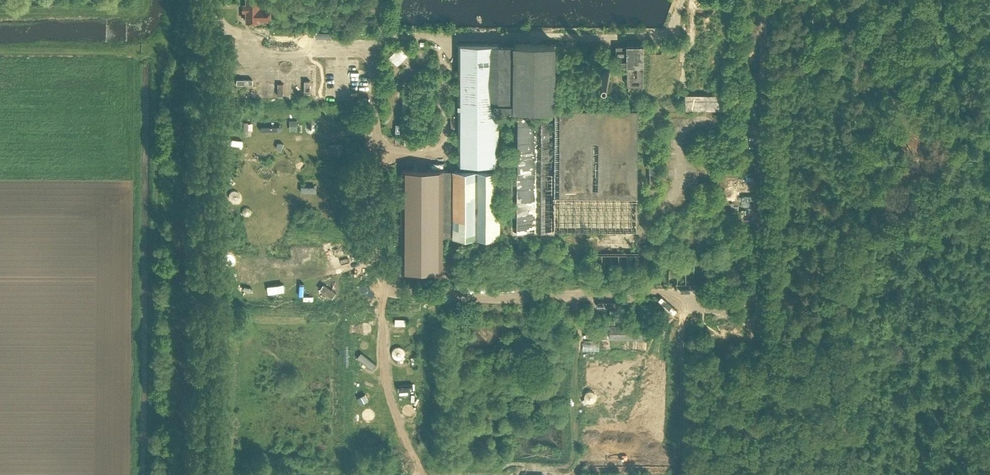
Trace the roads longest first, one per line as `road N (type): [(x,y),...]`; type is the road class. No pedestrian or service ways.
road 1 (track): [(162,51),(155,474)]
road 2 (track): [(428,296),(425,467)]

